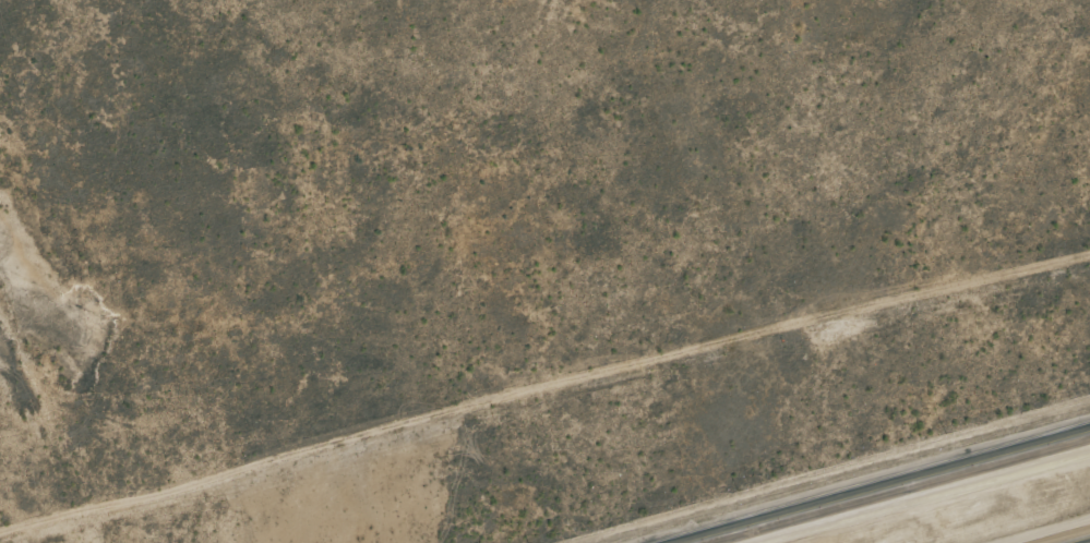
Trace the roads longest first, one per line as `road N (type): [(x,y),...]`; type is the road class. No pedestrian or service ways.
road 1 (primary): [(1089,434),(696,542)]

